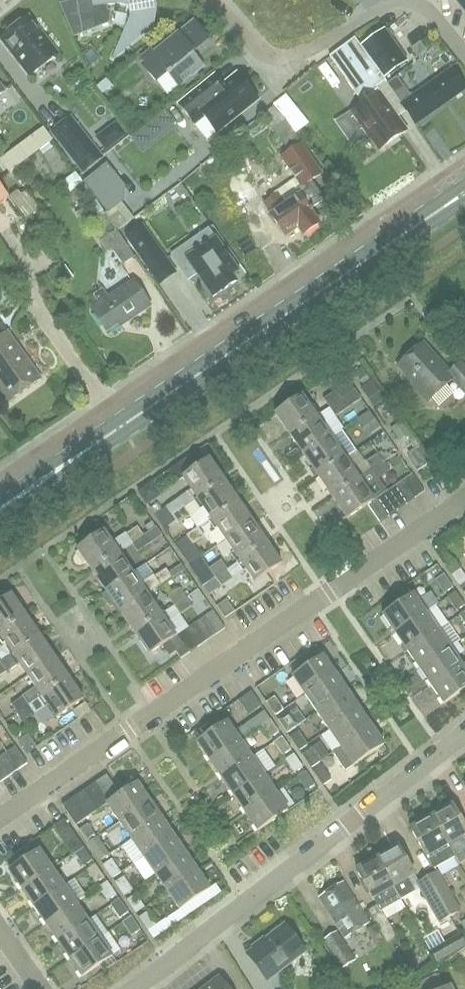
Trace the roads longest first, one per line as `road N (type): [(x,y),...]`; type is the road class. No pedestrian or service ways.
road 1 (tertiary): [(0,507),(464,190)]
road 2 (residential): [(0,816),(464,499)]
road 3 (residential): [(131,988),(464,733)]
road 4 (residential): [(347,27),(304,51),(268,55),(220,0)]
road 5 (residential): [(464,56),(420,3),(390,3),(347,27)]

